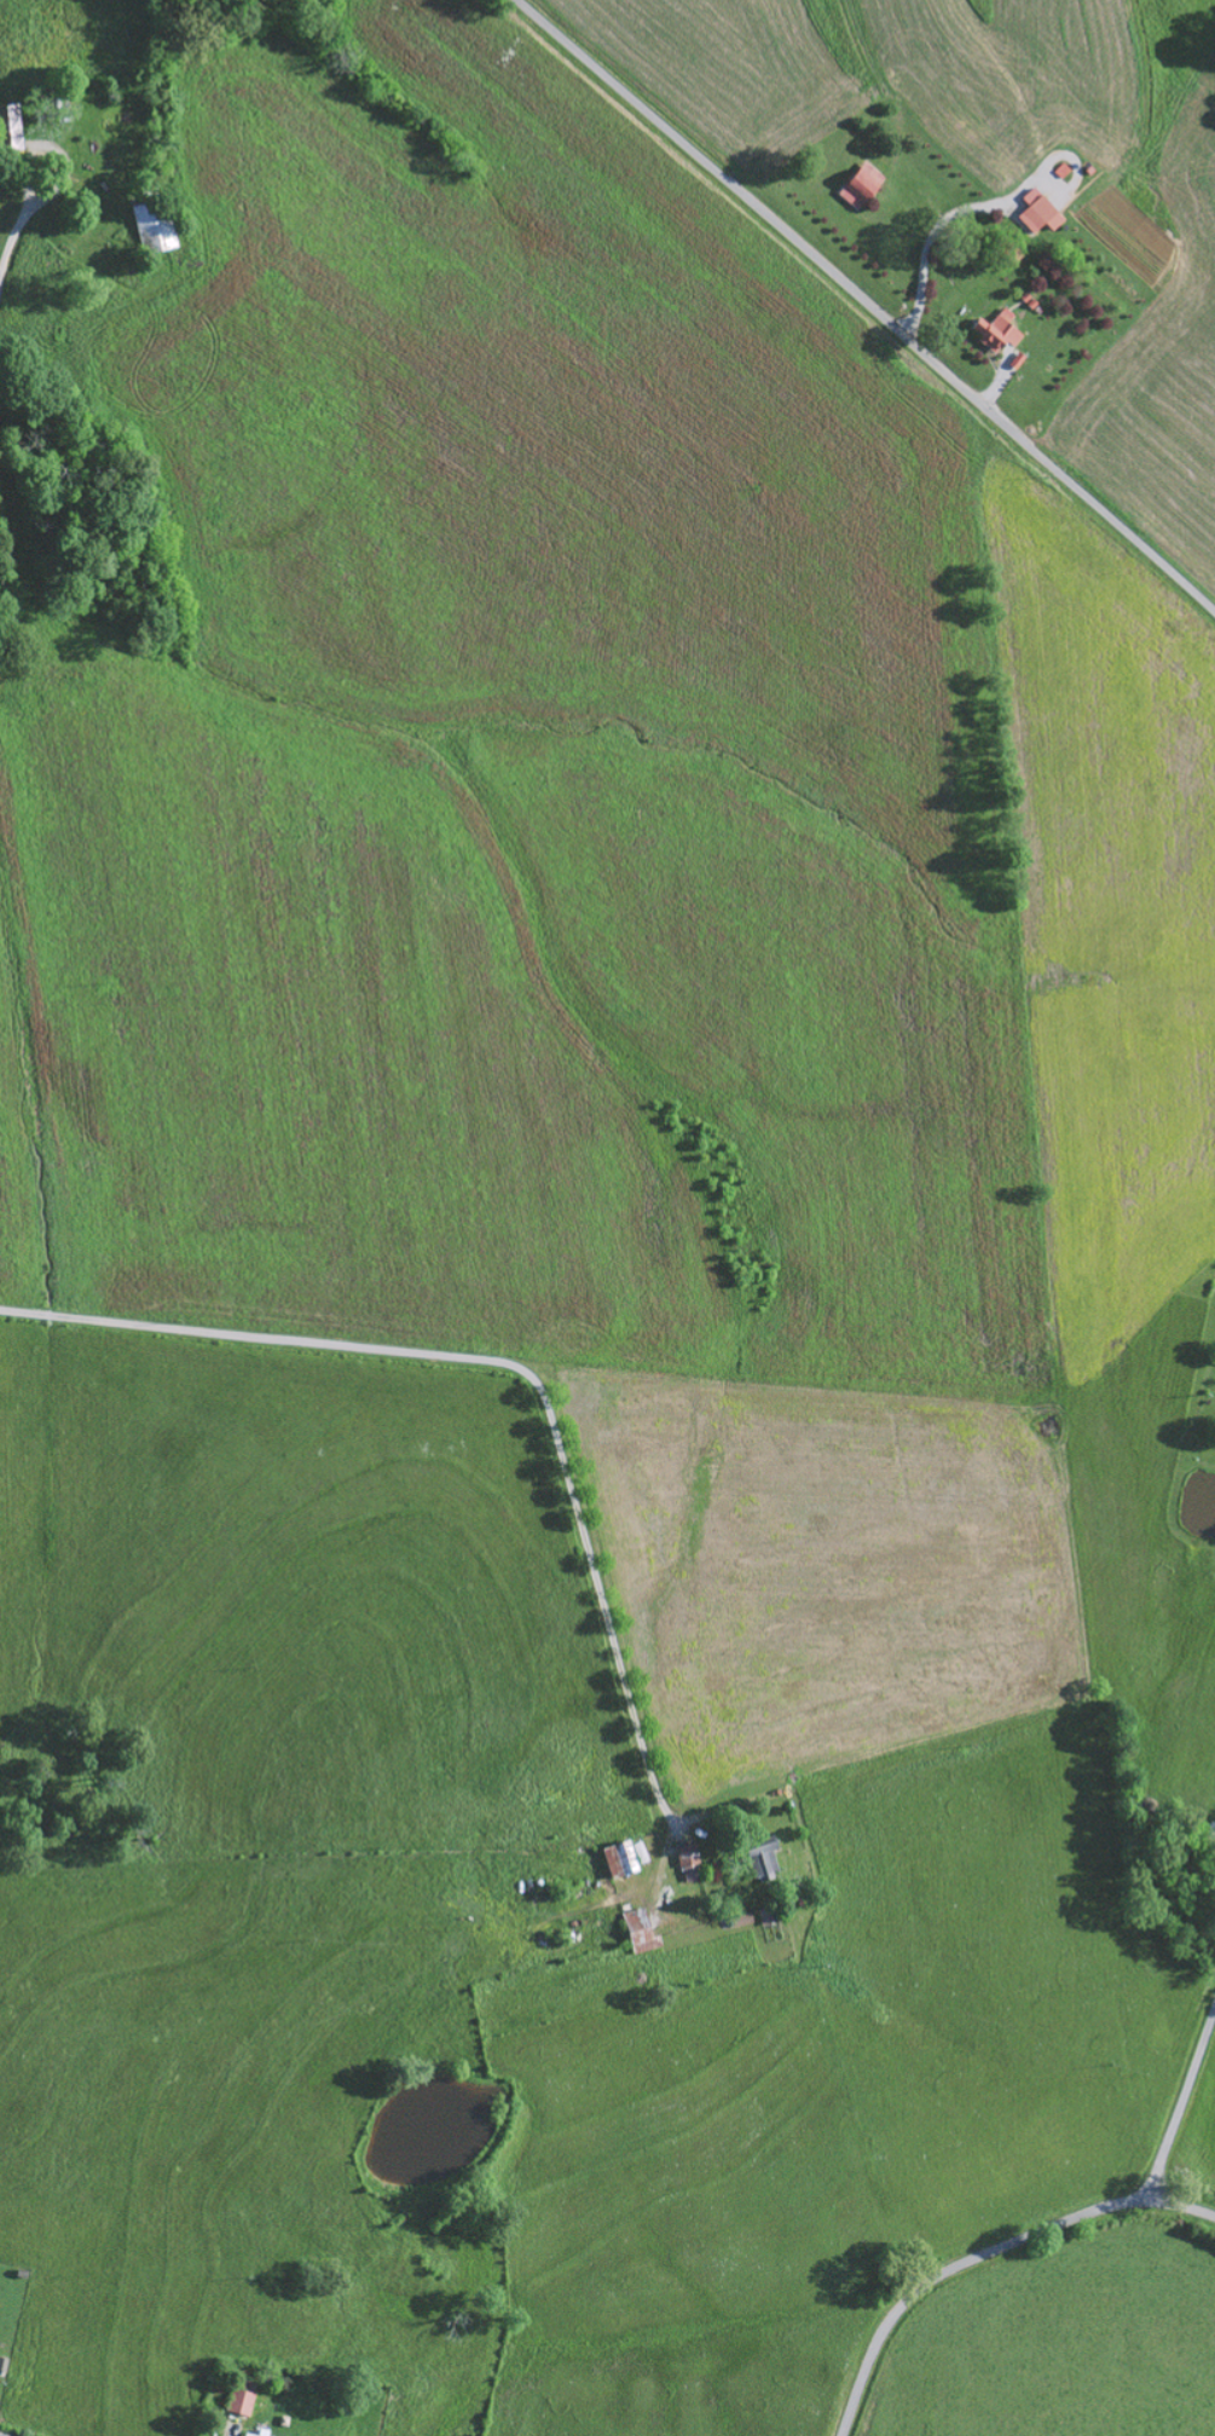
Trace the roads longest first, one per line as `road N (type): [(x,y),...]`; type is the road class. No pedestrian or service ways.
road 1 (residential): [(887,1766),(808,1788),(694,1797),(611,1592),(531,1346),(0,1274)]
road 2 (residential): [(1214,611),(518,0)]
road 3 (residential): [(1214,2217),(1117,2205),(938,2278),(883,2334),(842,2435)]
road 4 (residential): [(0,2128),(203,2357)]
road 5 (residential): [(1149,2204),(1214,2010)]

